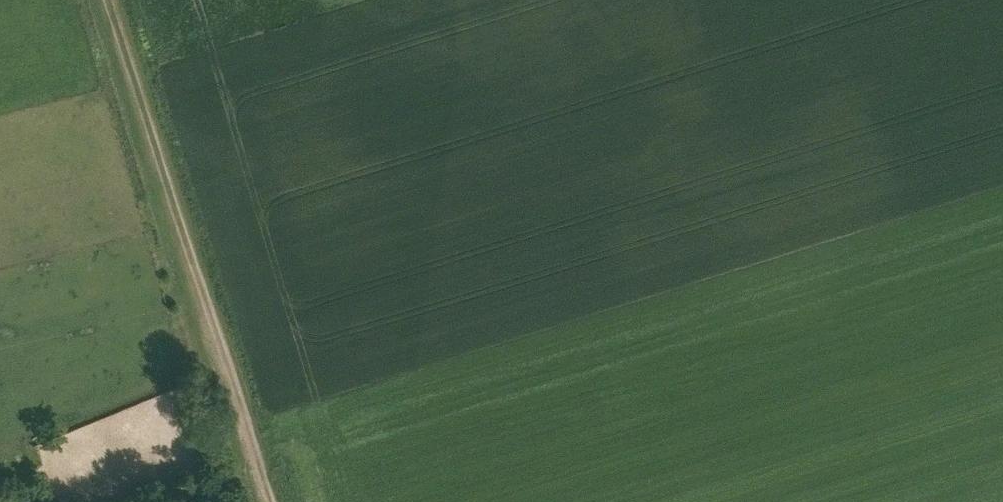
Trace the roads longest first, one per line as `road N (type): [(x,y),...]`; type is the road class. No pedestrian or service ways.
road 1 (track): [(267,501),(106,0)]

